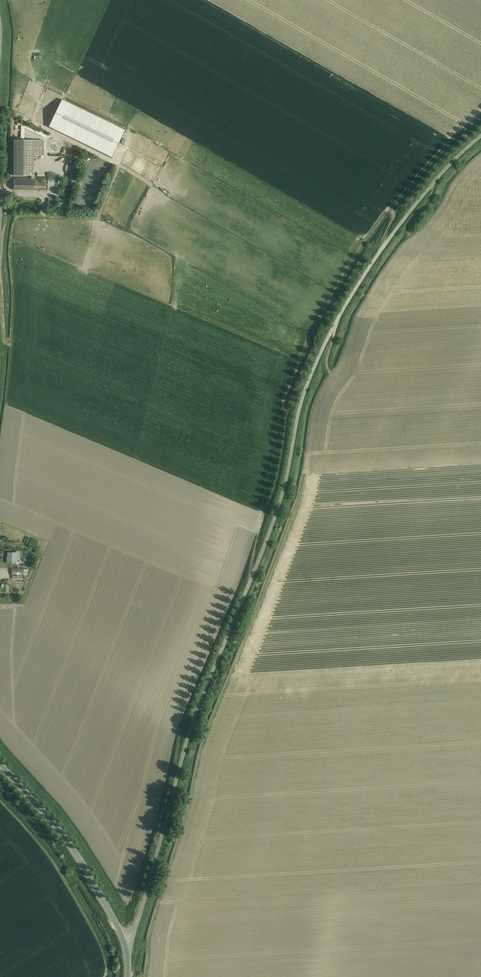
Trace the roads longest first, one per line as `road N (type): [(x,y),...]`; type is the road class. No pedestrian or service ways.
road 1 (unclassified): [(125,941),(200,700),(281,504),(306,386),(384,242),(480,139)]
road 2 (tertiary): [(125,941),(71,847),(0,762)]

